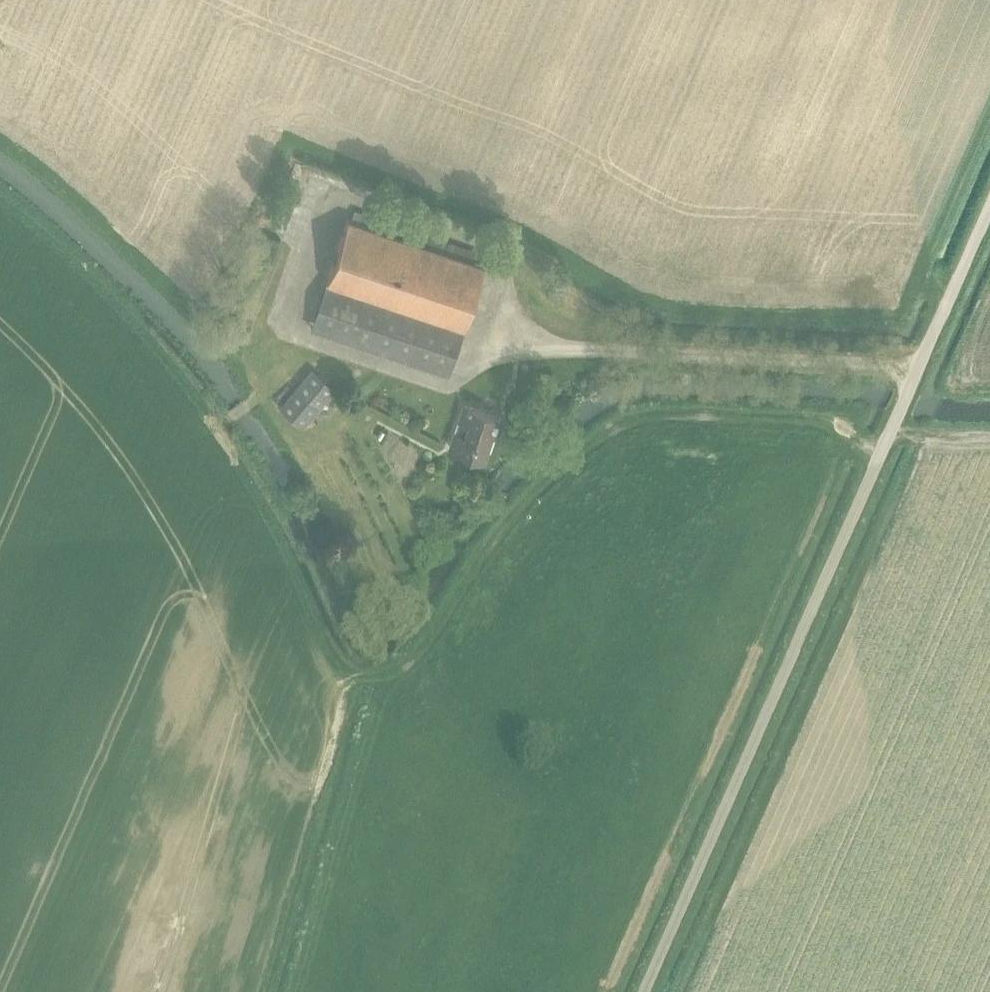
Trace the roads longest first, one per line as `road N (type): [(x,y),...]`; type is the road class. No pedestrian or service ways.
road 1 (unclassified): [(650,991),(989,205)]

